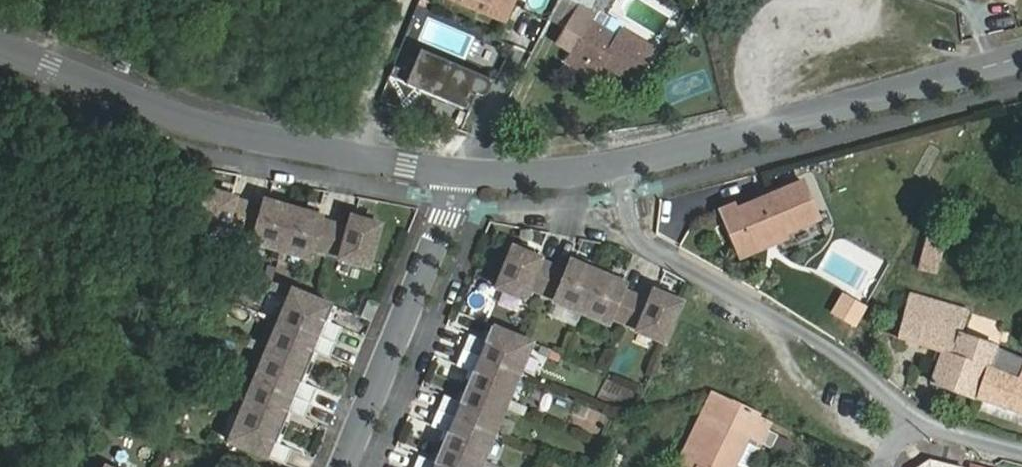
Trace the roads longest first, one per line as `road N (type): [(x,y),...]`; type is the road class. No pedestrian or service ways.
road 1 (residential): [(0,47),(212,128),(472,177)]
road 2 (residential): [(616,162),(1021,57)]
road 3 (residential): [(616,162),(629,220),(730,276),(907,416)]
road 4 (residential): [(349,466),(472,177)]
road 5 (residential): [(472,177),(616,162)]
road 6 (residential): [(907,416),(1021,449)]

